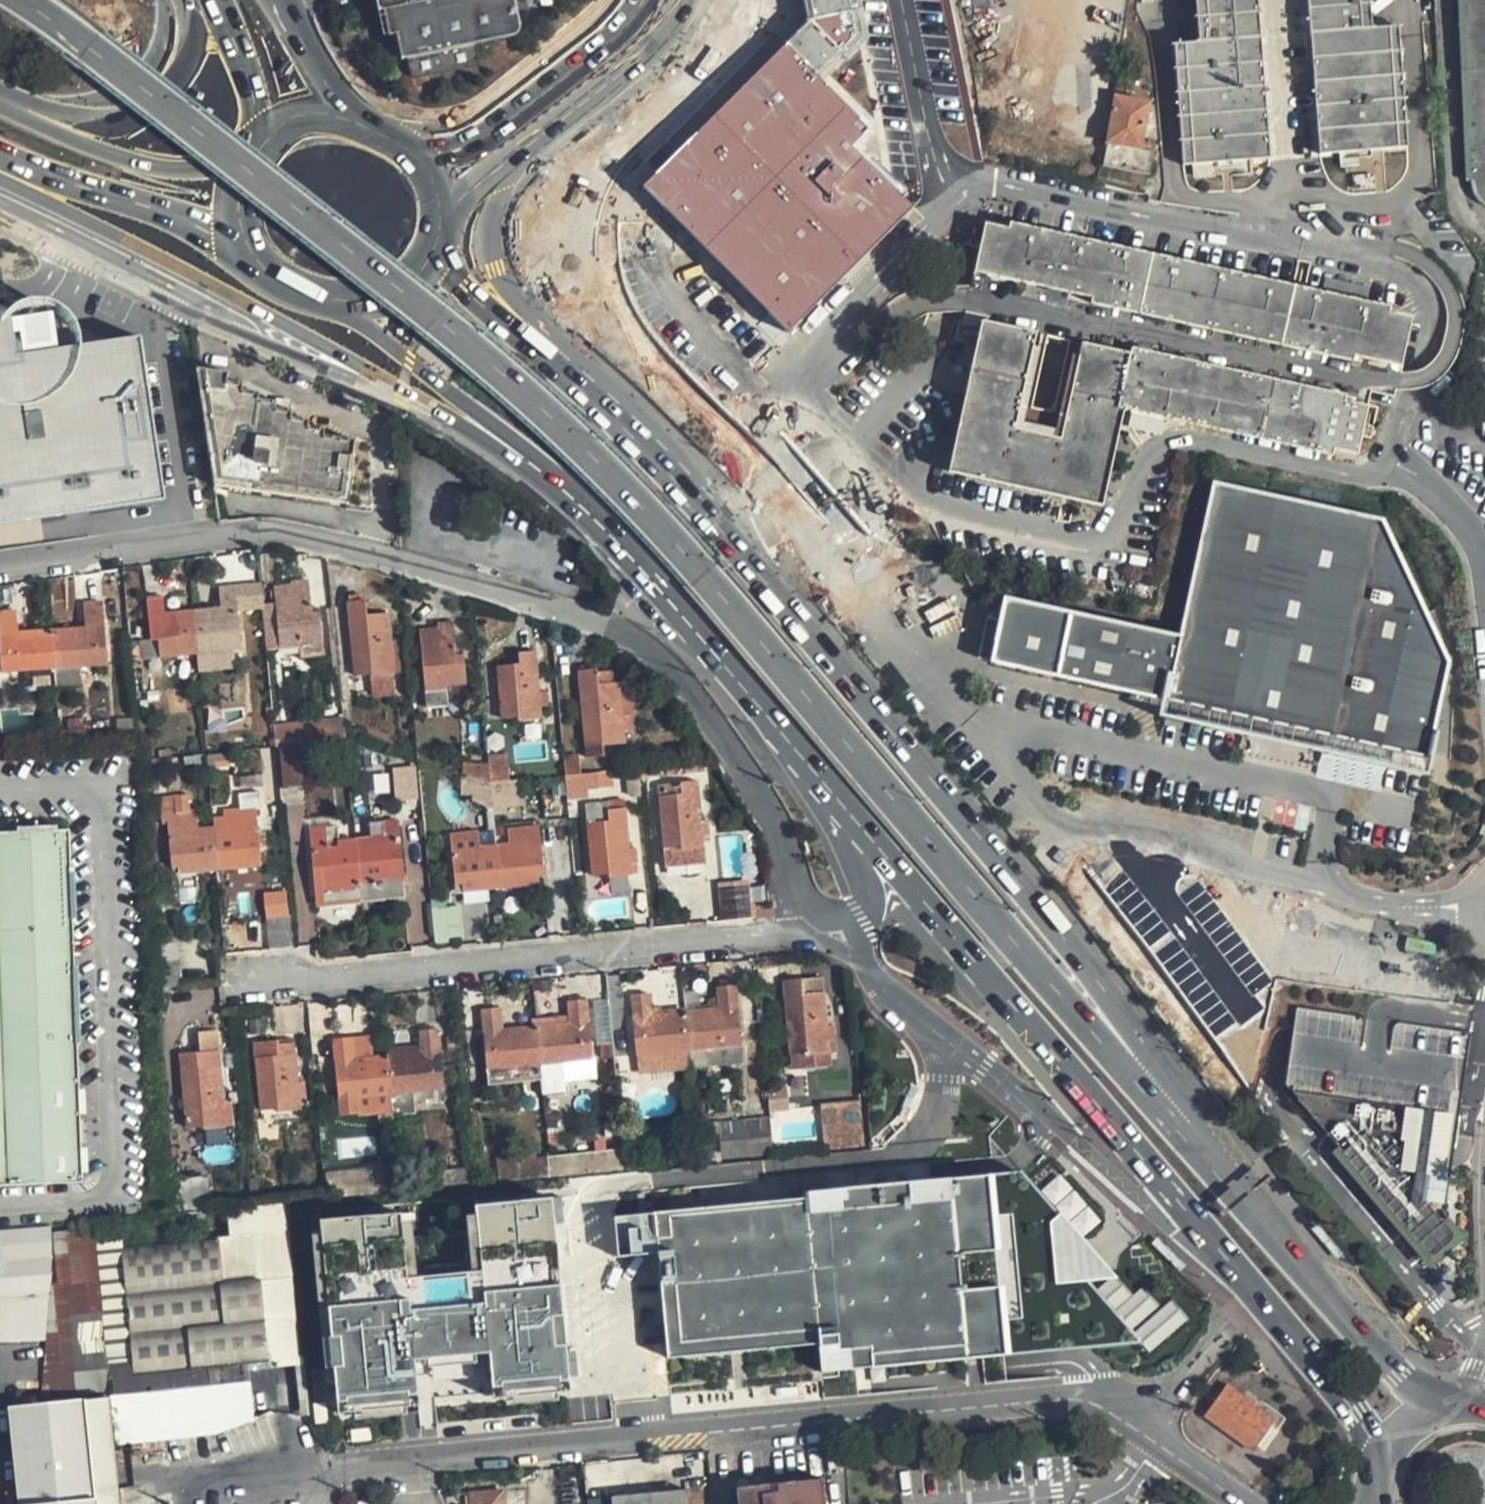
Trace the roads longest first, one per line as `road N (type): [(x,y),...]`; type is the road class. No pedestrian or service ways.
road 1 (primary): [(1223,1177),(635,501),(545,416),(20,0)]
road 2 (primary): [(1223,1177),(1084,965),(747,559),(550,347)]
road 3 (residential): [(0,570),(263,532),(609,630),(668,663),(784,840),(816,914)]
road 4 (unclassified): [(208,1479),(1093,1398),(1168,1445)]
road 5 (primary): [(819,780),(1235,1265),(1255,1296),(1267,1341),(1260,1424)]
road 6 (primary): [(647,0),(504,116),(434,148),(369,158),(296,147),(254,130),(86,0)]
road 7 (residential): [(816,914),(238,987)]
road 8 (primary): [(0,174),(442,414)]
road 9 (residential): [(0,214),(235,332),(442,414)]
road 10 (unclassified): [(1484,415),(1463,0)]
road 11 (primary): [(327,284),(536,457),(610,537)]
road 12 (primary): [(610,537),(819,780)]
road 13 (tertiary): [(550,347),(548,324),(510,251),(510,226),(520,193),(587,99)]
road 14 (primary): [(251,160),(186,175),(131,165),(0,108)]
road 15 (primary): [(1350,1404),(1283,1249),(1223,1177)]
road 16 (primary): [(0,155),(131,199),(252,227)]
road 17 (tertiary): [(596,0),(471,96),(416,112),(375,109)]
road 18 (primary): [(168,0),(165,45),(141,78),(113,97),(56,108),(0,89)]
road 19 (primary): [(442,414),(610,537)]
road 20 (residential): [(819,780),(866,896),(860,917),(848,926),(816,914)]
road 21 (tertiary): [(429,208),(587,99)]
road 22 (primary): [(550,347),(452,273),(422,230)]
road 23 (secondary): [(214,0),(271,129)]
road 24 (tertiary): [(587,99),(687,0)]
road 25 (secondary): [(354,102),(280,0)]
road 26 (primary): [(429,208),(419,149),(375,109)]

